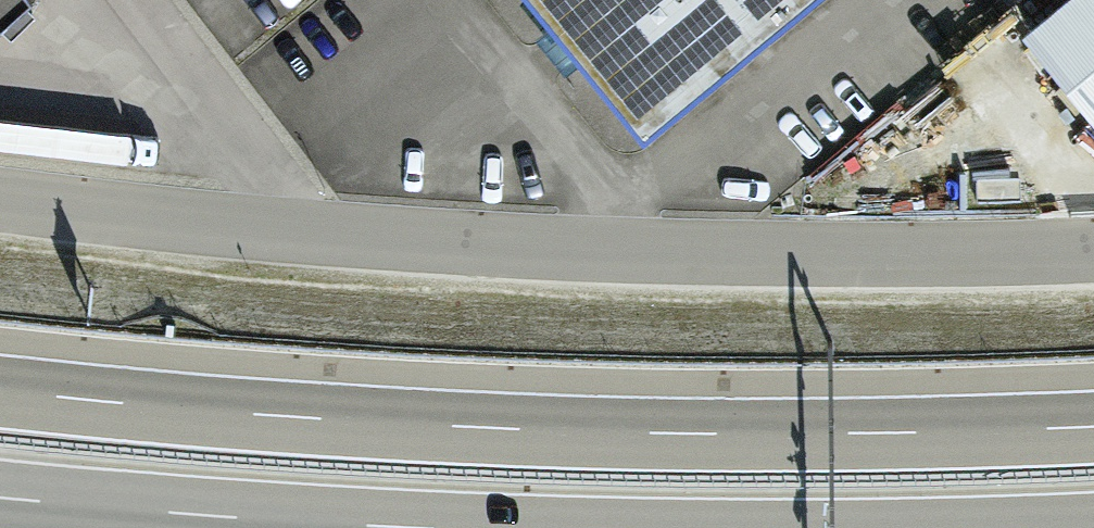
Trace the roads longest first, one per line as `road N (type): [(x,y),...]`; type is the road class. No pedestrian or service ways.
road 1 (unclassified): [(1093,248),(600,249),(297,232),(0,199)]
road 2 (motorway): [(1093,425),(846,433),(472,426),(0,389)]
road 3 (motorway): [(0,499),(391,527)]

